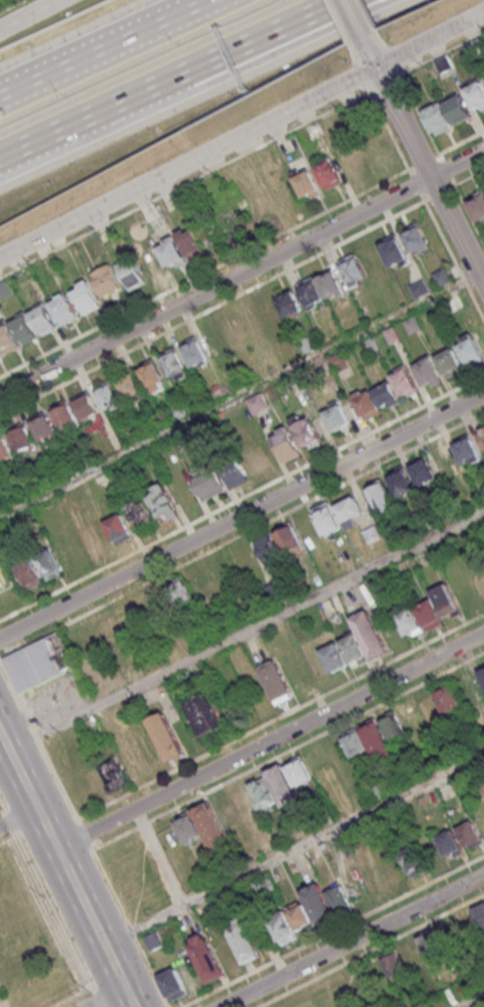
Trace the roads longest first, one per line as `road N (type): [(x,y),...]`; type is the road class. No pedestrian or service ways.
road 1 (residential): [(483,394),(0,643)]
road 2 (secondary): [(0,258),(483,13)]
road 3 (residential): [(483,151),(0,396)]
road 4 (residential): [(483,638),(62,853)]
road 5 (motorway): [(0,158),(193,90),(388,0)]
road 6 (motorway): [(0,154),(331,0)]
road 7 (secondary): [(139,1006),(0,733)]
road 8 (residential): [(483,877),(230,1006)]
road 9 (residential): [(377,66),(483,288)]
road 10 (motorway): [(213,0),(0,99)]

